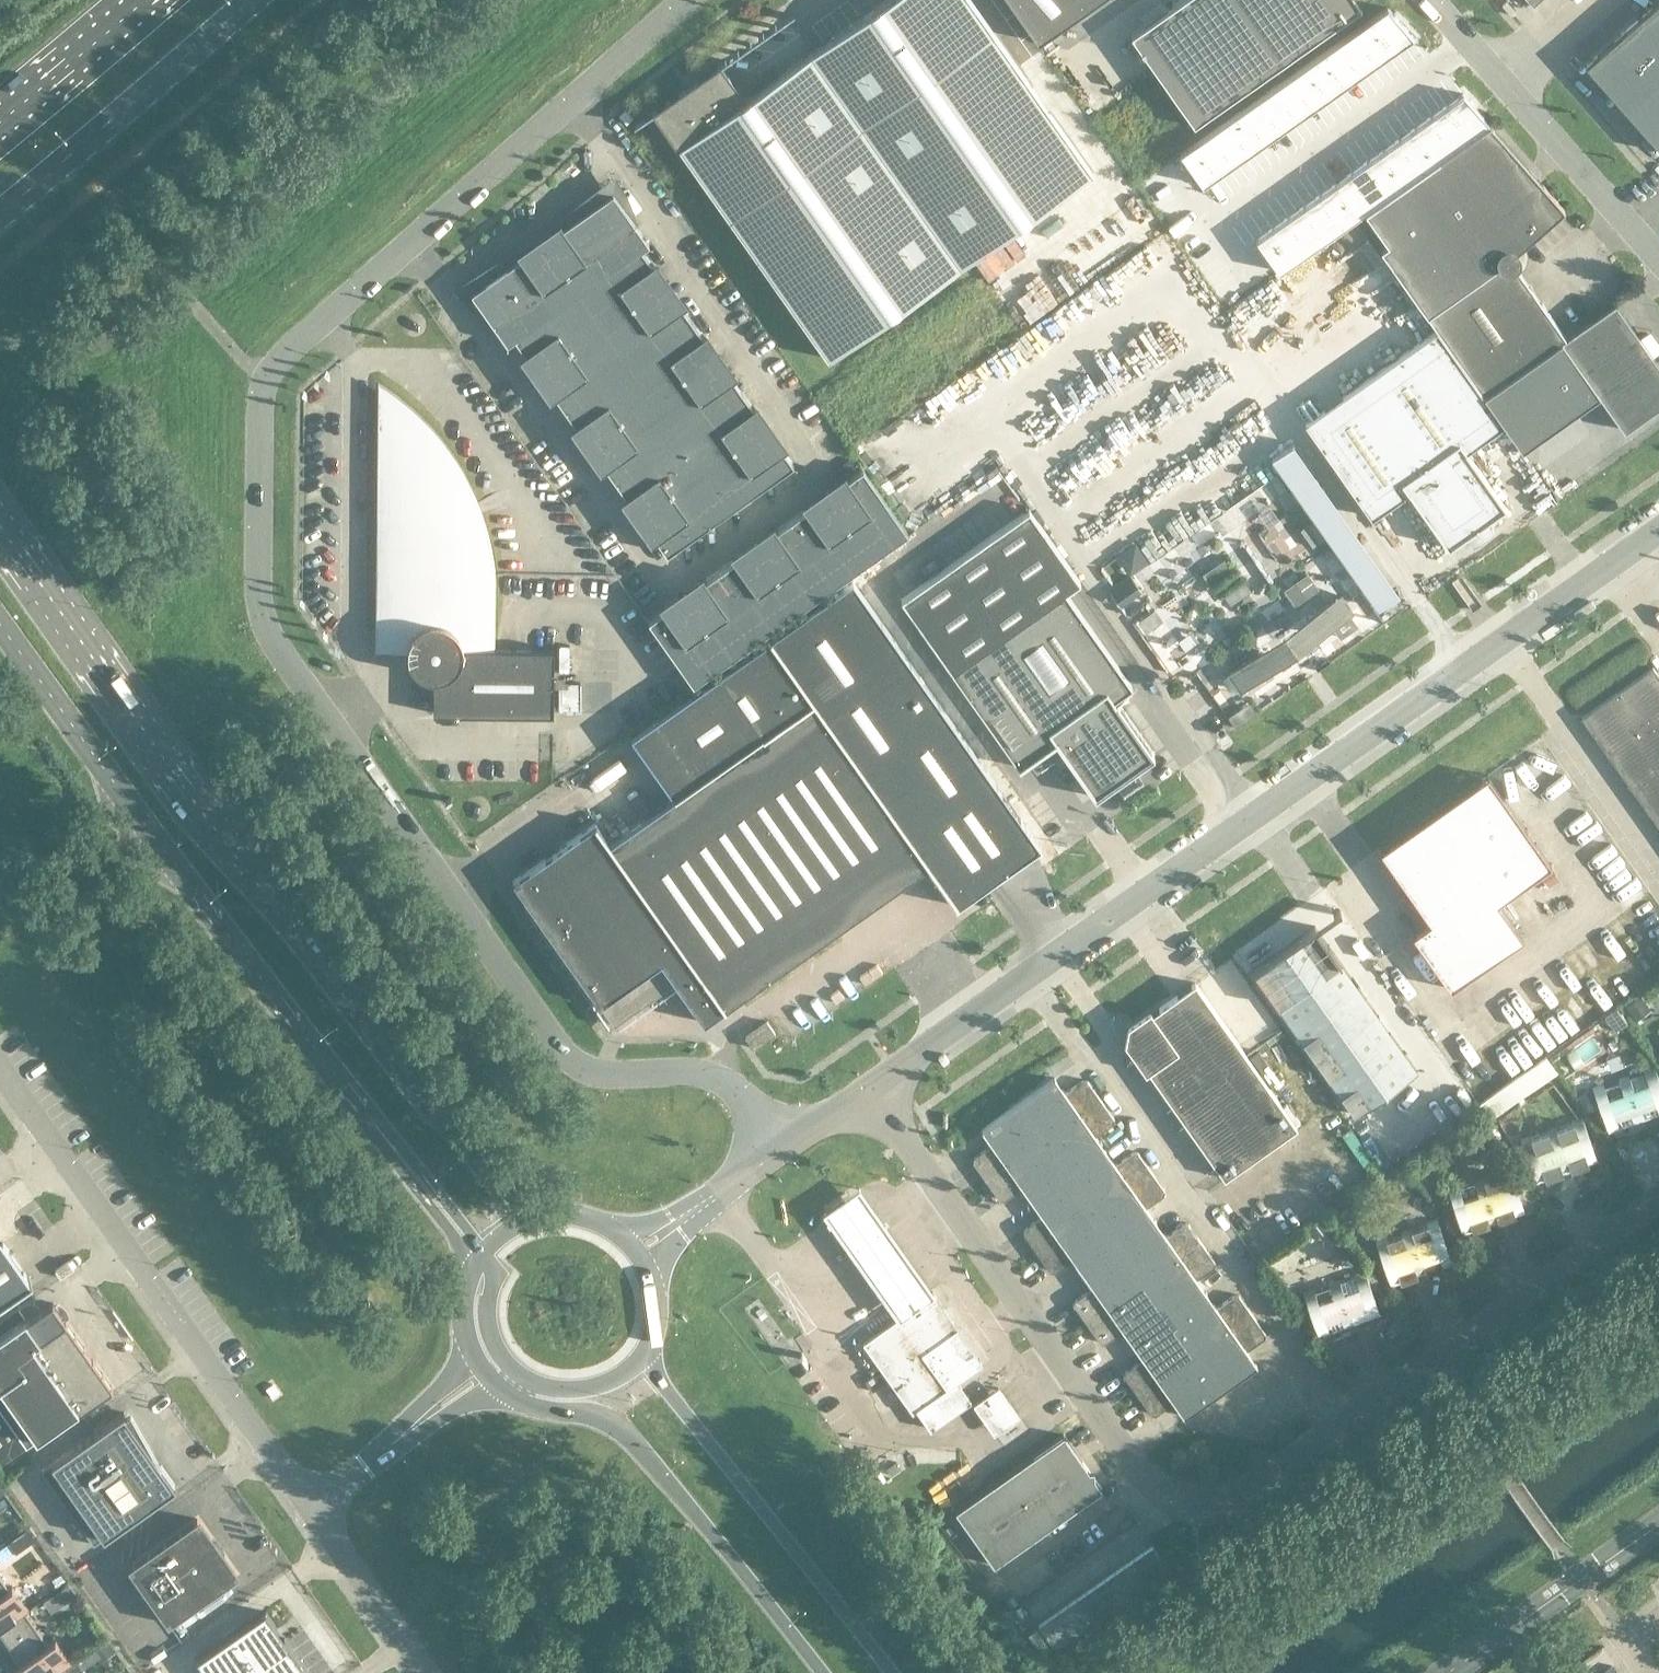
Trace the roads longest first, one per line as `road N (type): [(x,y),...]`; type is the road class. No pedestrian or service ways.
road 1 (unclassified): [(692,0),(266,377),(259,615),(569,1056),(586,1069),(647,1078),(710,1077),(746,1101),(785,1145)]
road 2 (secondary): [(534,1217),(417,1086),(237,851),(0,516)]
road 3 (unclassified): [(1032,972),(1624,555)]
road 4 (unclassified): [(867,1093),(1147,1474),(1176,1500),(1221,1494),(1279,1470),(1352,1419)]
road 5 (secondary): [(0,620),(399,1154)]
road 6 (unclassified): [(1032,972),(1352,1419)]
road 7 (residential): [(309,1500),(0,1070)]
road 8 (secondary): [(497,1385),(534,1405),(622,1424),(822,1672)]
road 9 (secondary): [(887,1672),(646,1352)]
road 10 (unclassified): [(1352,1419),(1658,1202)]
road 11 (unclassified): [(1658,266),(1427,0)]
road 12 (trunk): [(0,208),(251,0)]
road 13 (residential): [(430,1672),(309,1500)]
road 14 (unclassified): [(867,1093),(1032,972)]
road 15 (trunk): [(140,0),(0,122)]
road 16 (secondary): [(519,1372),(551,1388),(586,1390),(619,1377),(646,1352)]
road 17 (secondary): [(399,1154),(407,1178),(476,1265)]
road 18 (unclassified): [(677,1222),(785,1145)]
road 19 (secondary): [(399,1154),(420,1169),(484,1254)]
road 20 (secondary): [(484,1254),(494,1275),(490,1327),(519,1372)]

